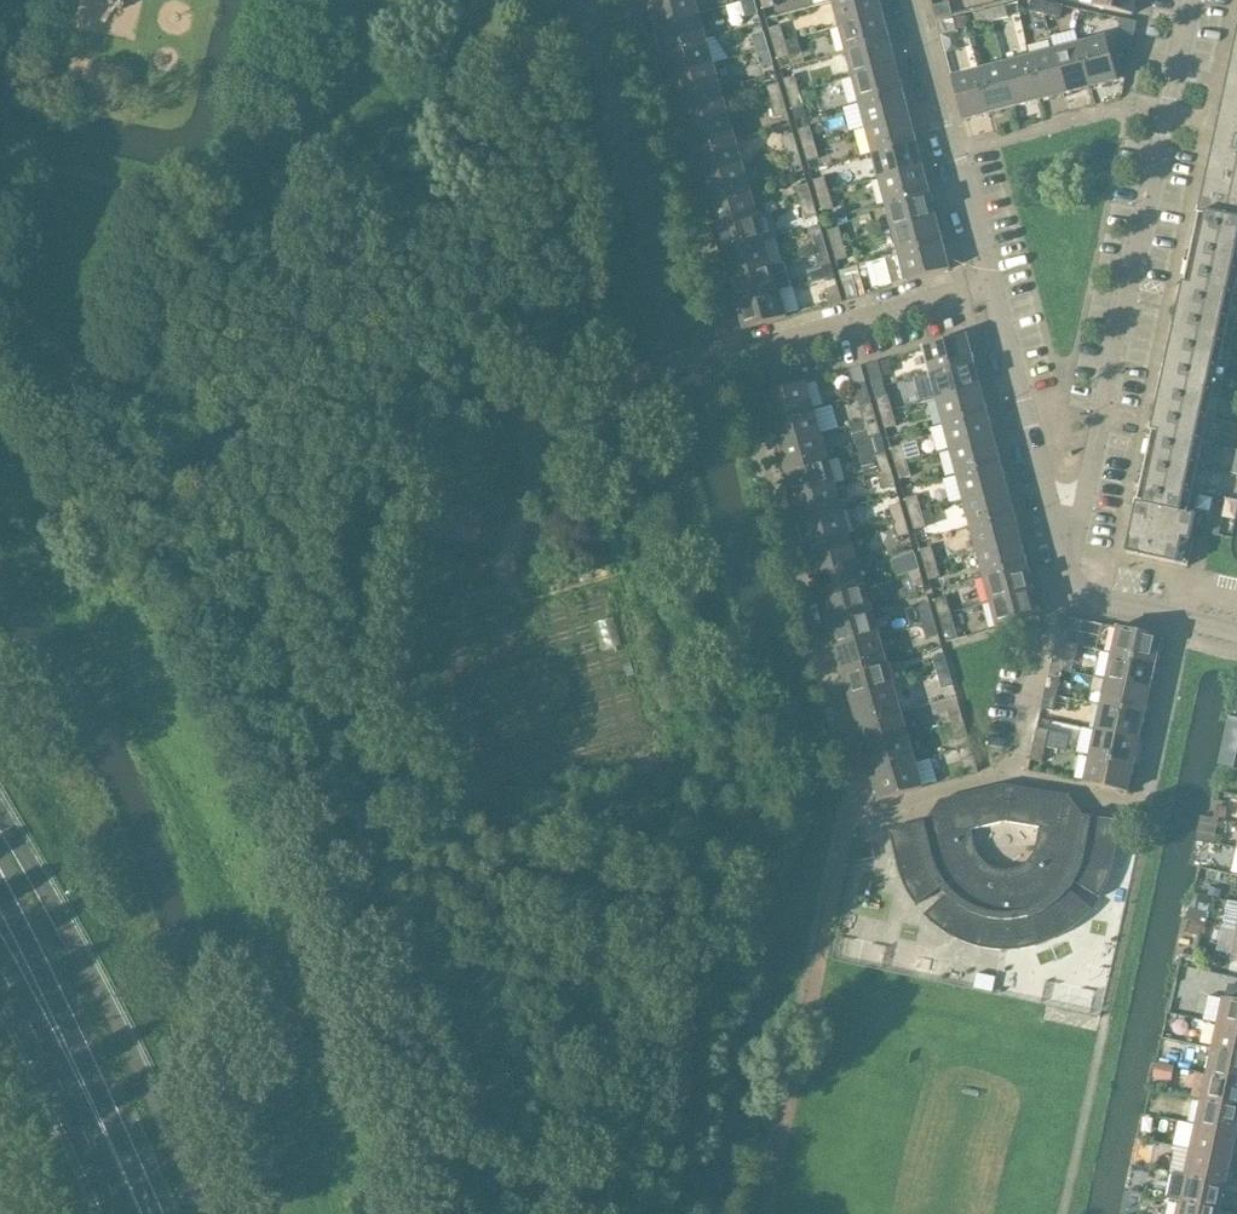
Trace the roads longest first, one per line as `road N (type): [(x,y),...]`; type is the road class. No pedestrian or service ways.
road 1 (residential): [(1055,535),(1078,516),(1187,0)]
road 2 (residential): [(1055,535),(907,0)]
road 3 (motorway): [(125,1213),(82,1060),(0,887)]
road 4 (motorway): [(121,1213),(0,972)]
road 5 (residential): [(1142,803),(1182,619)]
road 6 (residential): [(1182,619),(1083,599),(1055,535)]

